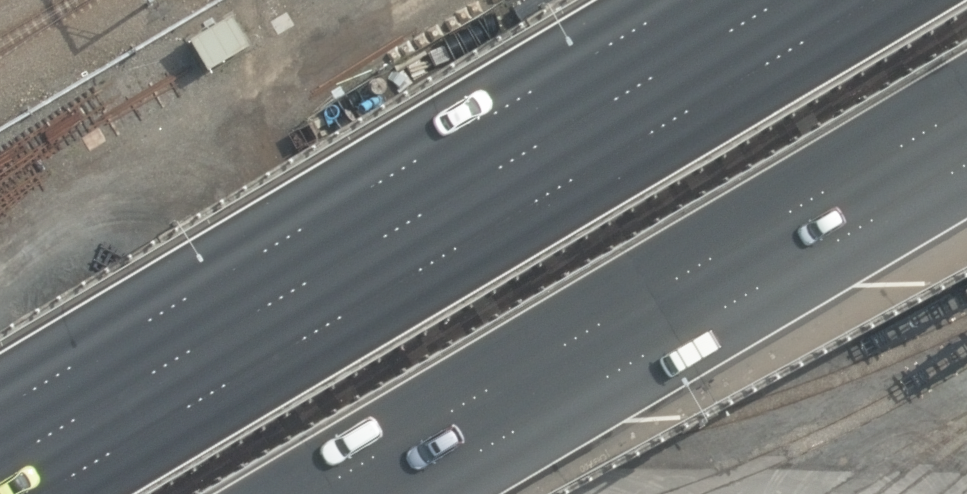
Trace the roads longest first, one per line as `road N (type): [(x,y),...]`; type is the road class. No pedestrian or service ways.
road 1 (motorway): [(44,493),(864,0)]
road 2 (motorway): [(966,105),(310,493)]

